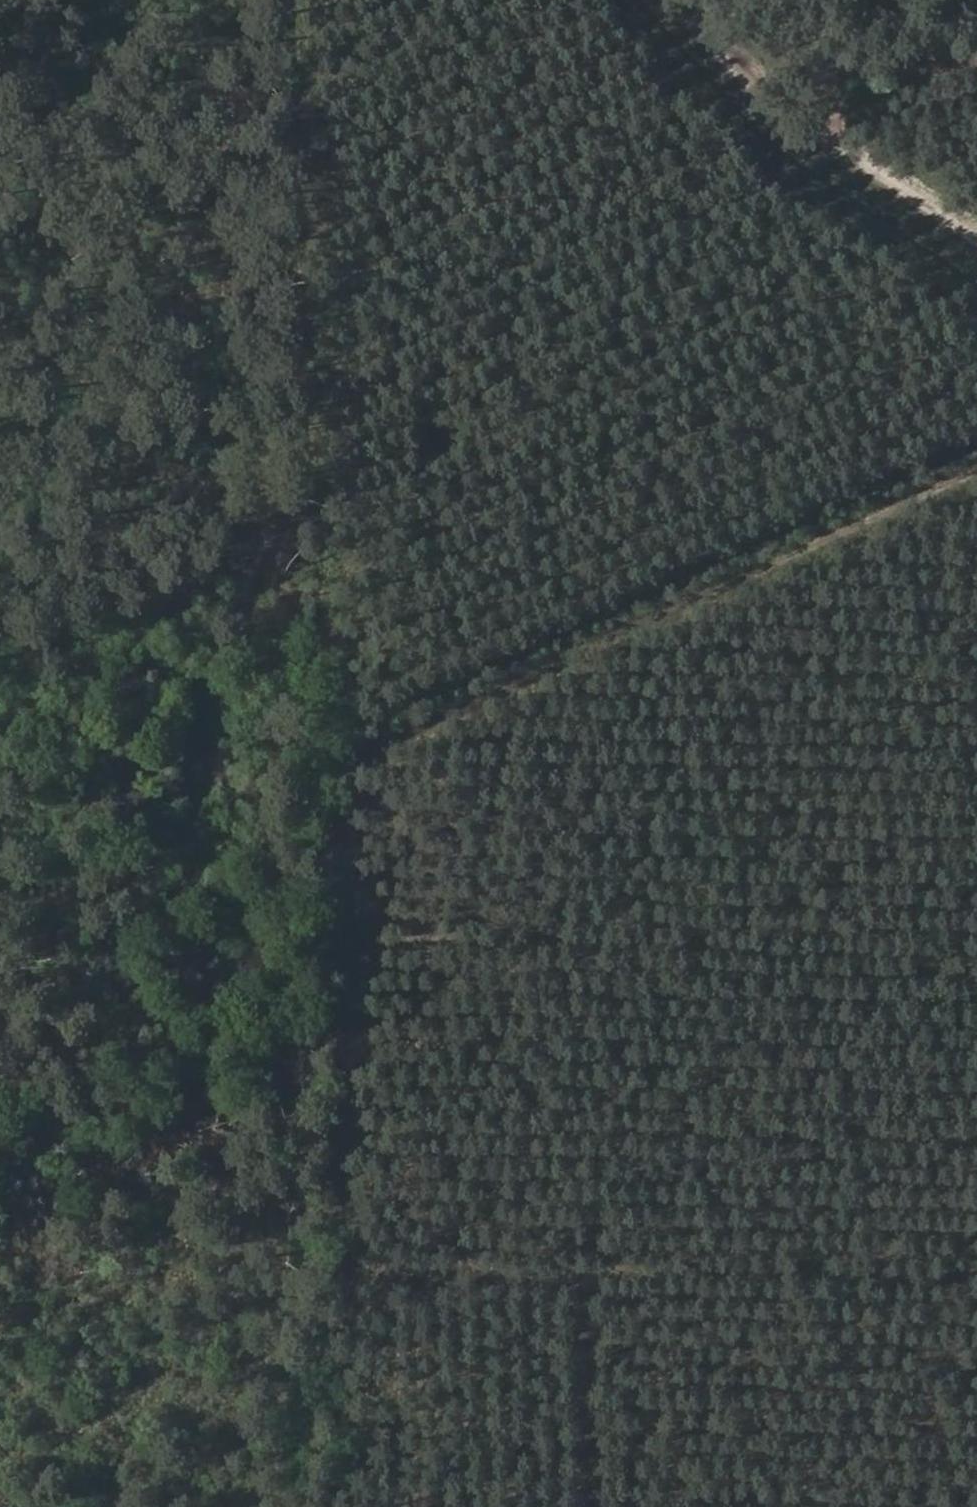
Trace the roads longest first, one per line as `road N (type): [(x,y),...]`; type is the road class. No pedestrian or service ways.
road 1 (track): [(976,234),(833,138),(699,0)]

